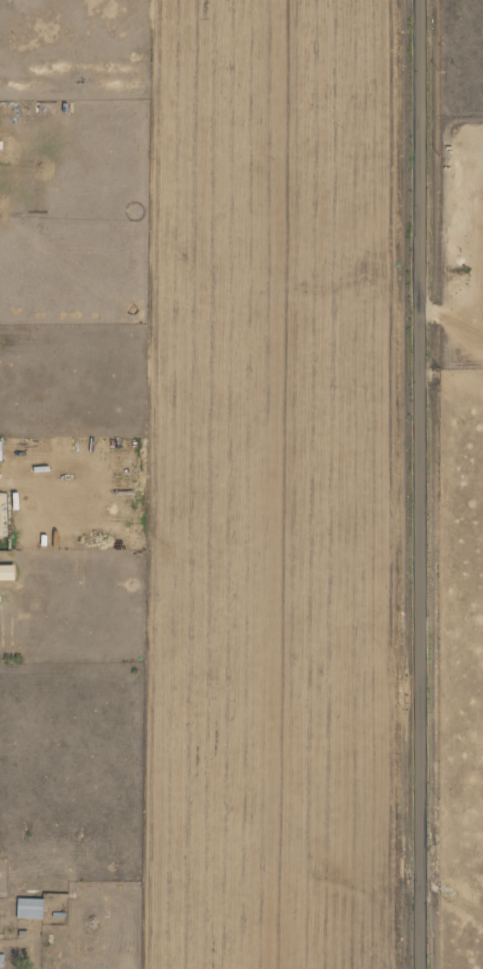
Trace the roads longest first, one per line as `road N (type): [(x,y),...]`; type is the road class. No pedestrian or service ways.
road 1 (residential): [(424,968),(423,0)]

